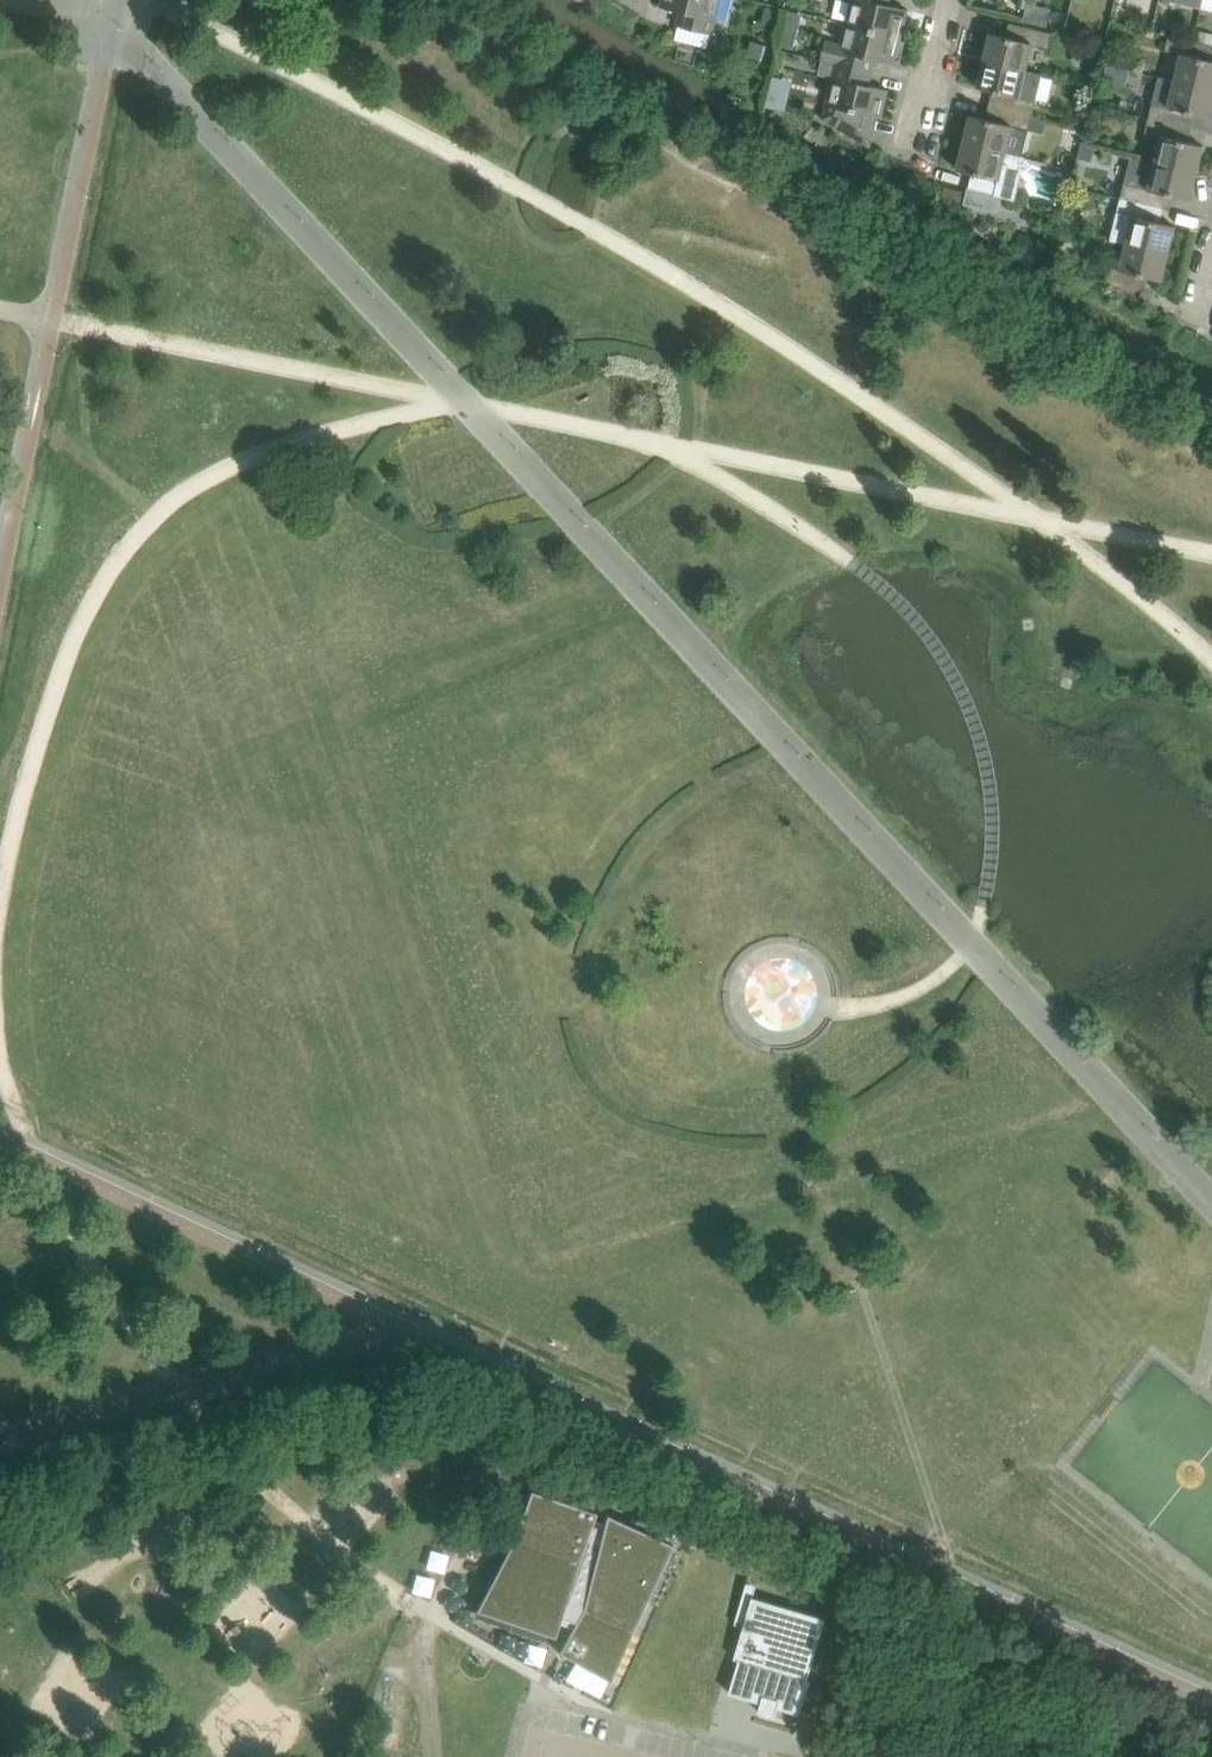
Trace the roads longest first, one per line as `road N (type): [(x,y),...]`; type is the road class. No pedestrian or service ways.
road 1 (residential): [(0,581),(53,320)]
road 2 (residential): [(913,148),(950,0)]

